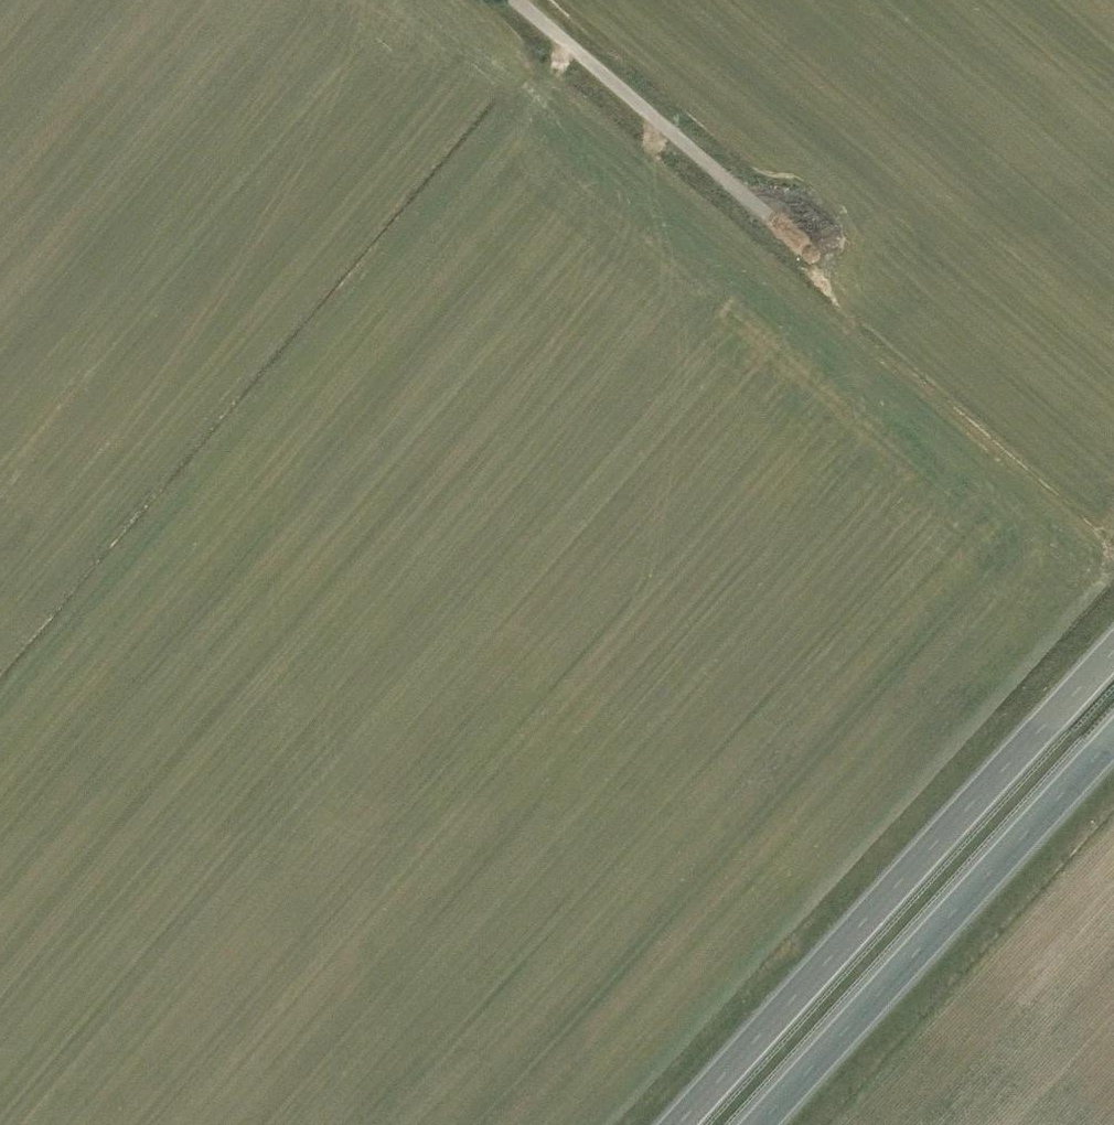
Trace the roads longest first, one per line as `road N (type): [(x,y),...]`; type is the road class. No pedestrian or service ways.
road 1 (trunk): [(1113,651),(679,1124)]
road 2 (trunk): [(759,1124),(1113,738)]
road 3 (unclassified): [(789,235),(517,0)]

